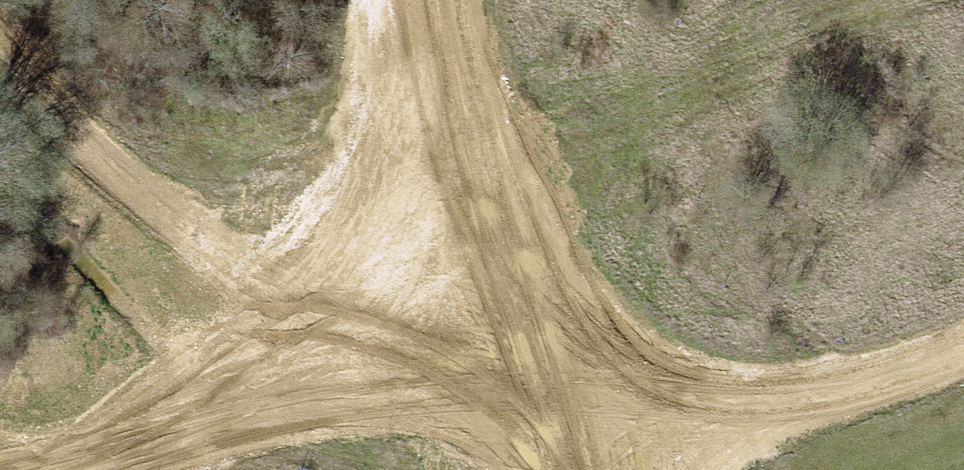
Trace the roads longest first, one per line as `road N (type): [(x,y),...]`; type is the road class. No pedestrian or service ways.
road 1 (track): [(29,469),(325,391),(457,385),(568,446)]
road 2 (track): [(449,80),(398,202),(313,323),(137,447)]
road 3 (track): [(574,469),(449,80),(445,0)]
road 4 (track): [(963,344),(799,406),(568,446)]
road 5 (track): [(0,68),(161,208),(313,323)]

